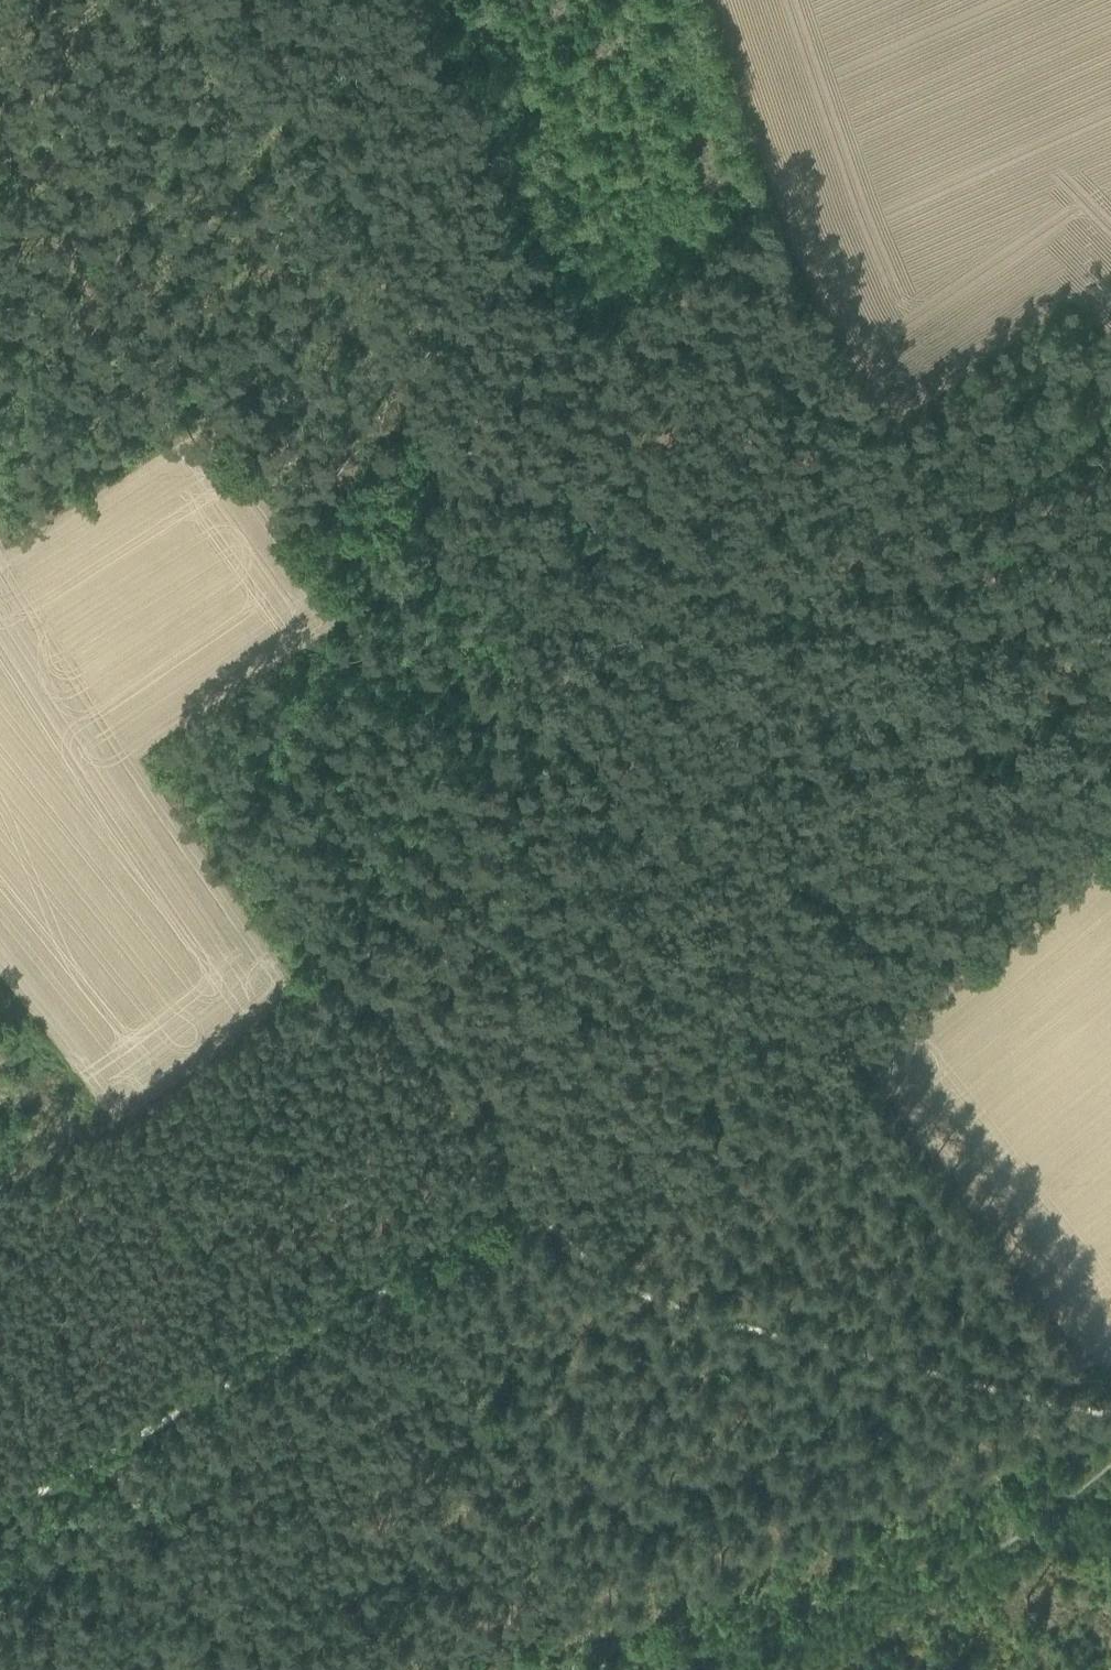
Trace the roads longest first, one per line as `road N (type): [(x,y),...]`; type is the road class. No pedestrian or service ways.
road 1 (track): [(250,0),(491,434),(602,563),(987,571),(1110,753)]
road 2 (track): [(237,1669),(210,1606),(162,1533),(0,1348)]
road 3 (track): [(372,998),(529,1210)]
road 4 (track): [(0,1183),(103,1121)]

